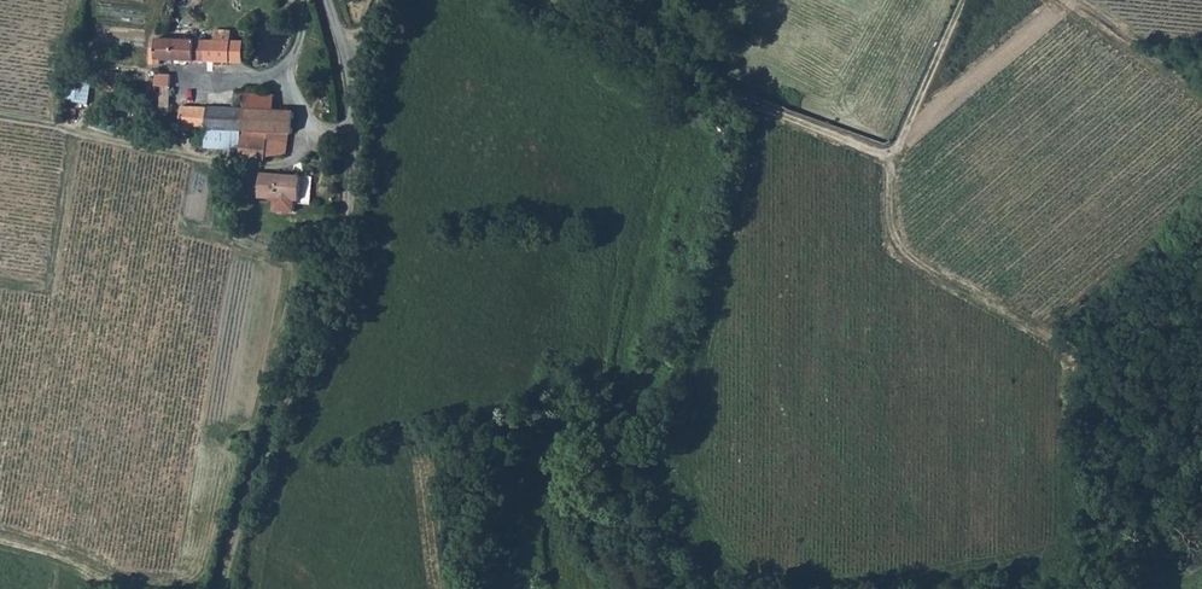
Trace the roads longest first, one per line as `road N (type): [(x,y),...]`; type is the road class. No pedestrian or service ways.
road 1 (track): [(930,588),(1071,550),(1068,362),(1064,342),(1052,335),(1201,191)]
road 2 (track): [(967,0),(899,147),(886,151),(664,70),(526,0)]
road 3 (track): [(767,110),(716,320),(694,465),(695,488),(721,553),(738,582),(758,588)]
road 4 (track): [(225,588),(250,491),(346,260)]
road 5 (track): [(1052,335),(900,249),(886,151)]
road 6 (residential): [(356,134),(306,130),(283,81),(192,84)]
road 7 (track): [(1201,95),(1141,53),(1157,32),(1201,36)]
road 8 (unclassified): [(356,134),(329,0)]
road 9 (unclassified): [(346,260),(356,134)]

